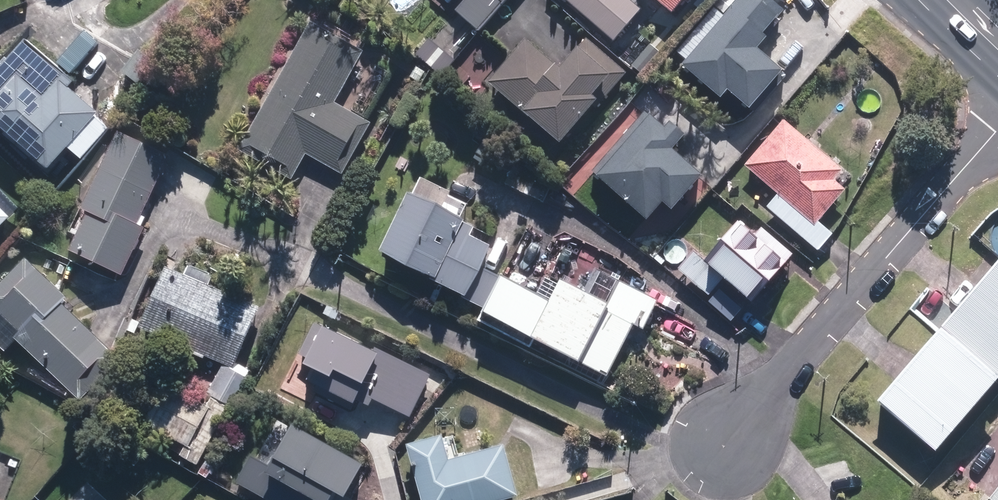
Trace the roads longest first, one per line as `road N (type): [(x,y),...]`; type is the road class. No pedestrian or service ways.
road 1 (residential): [(723,443),(997,128)]

